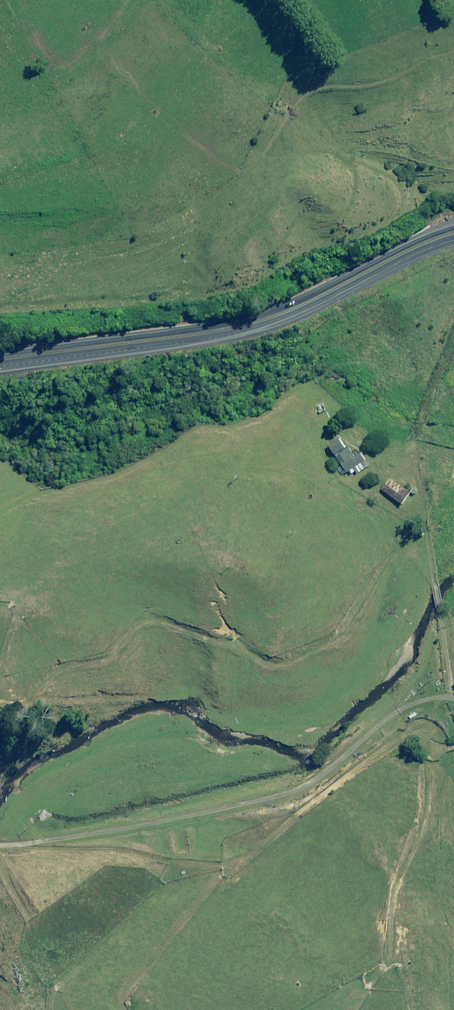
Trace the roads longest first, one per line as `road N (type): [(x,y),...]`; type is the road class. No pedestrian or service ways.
road 1 (track): [(0,859),(151,888),(227,871),(380,723),(448,692)]
road 2 (trunk): [(0,356),(246,320),(453,227)]
road 3 (track): [(453,293),(417,388),(428,572),(448,692)]

